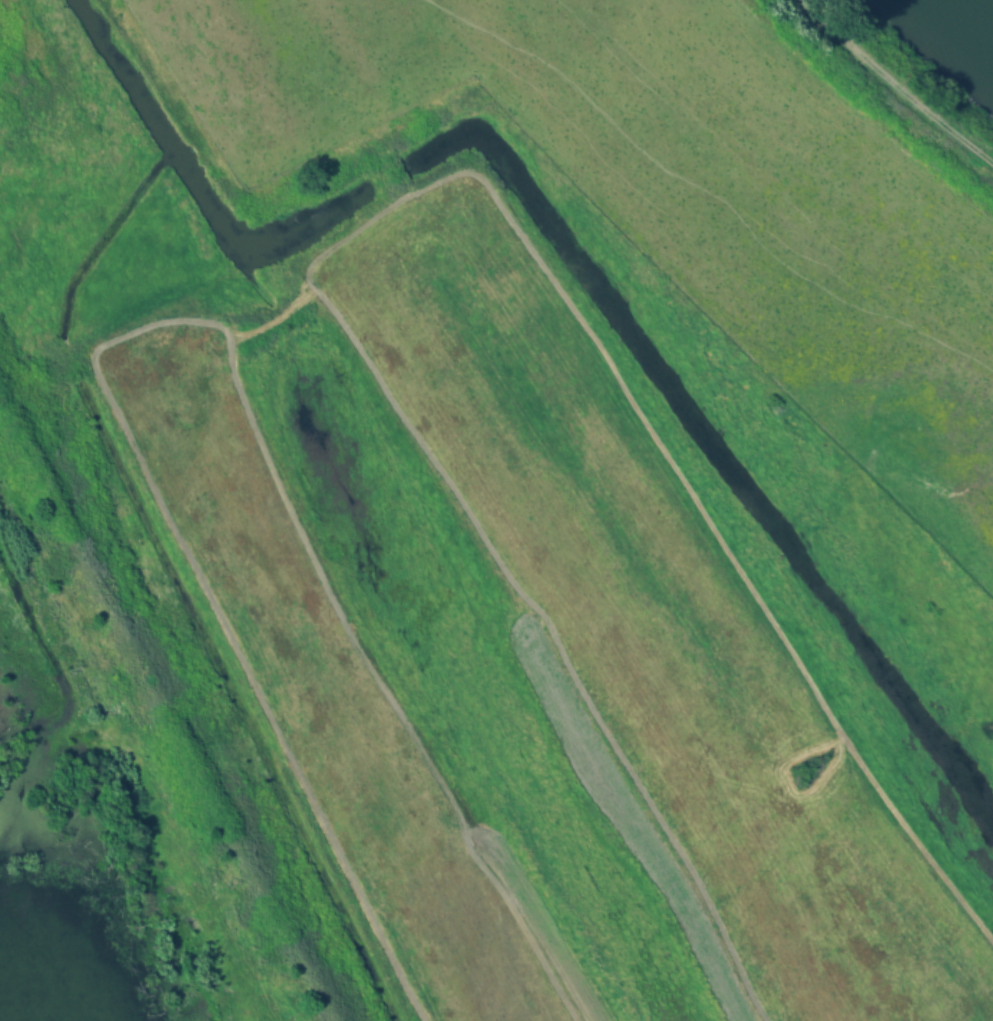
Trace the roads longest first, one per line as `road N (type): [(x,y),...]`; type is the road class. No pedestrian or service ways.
road 1 (track): [(992,161),(801,0)]

